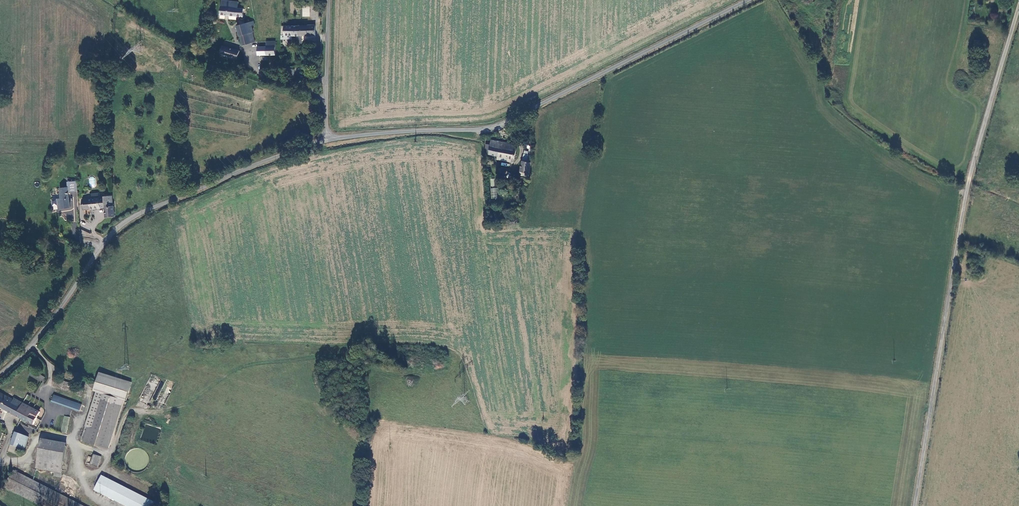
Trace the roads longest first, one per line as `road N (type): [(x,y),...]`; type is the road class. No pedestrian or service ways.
road 1 (unclassified): [(916,505),(968,184),(1018,4)]
road 2 (unclassified): [(746,0),(490,125),(326,140)]
road 3 (unclassified): [(326,140),(135,215),(0,374)]
road 4 (unclassified): [(329,0),(326,140)]

